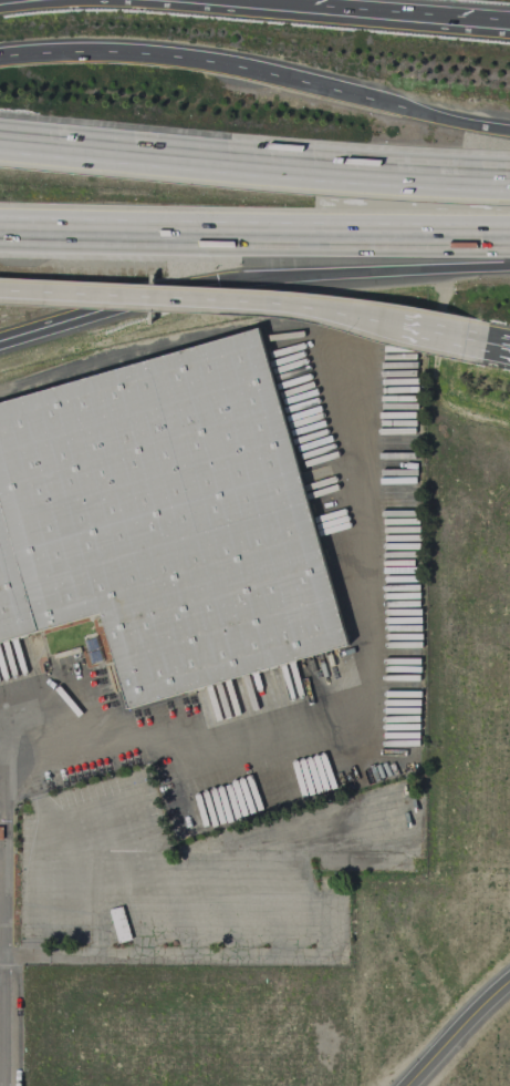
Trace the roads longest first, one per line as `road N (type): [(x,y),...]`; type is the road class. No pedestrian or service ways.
road 1 (motorway): [(509,179),(382,177),(0,141)]
road 2 (motorway): [(0,229),(509,237)]
road 3 (motorway): [(402,104),(170,55),(0,54)]
road 4 (motorway): [(0,288),(269,303),(403,325)]
road 5 (motorway): [(216,281),(481,268),(509,260)]
road 6 (motorway): [(0,344),(216,281)]
road 7 (motorway): [(509,21),(310,6)]
road 8 (secondary): [(405,1085),(509,979)]

